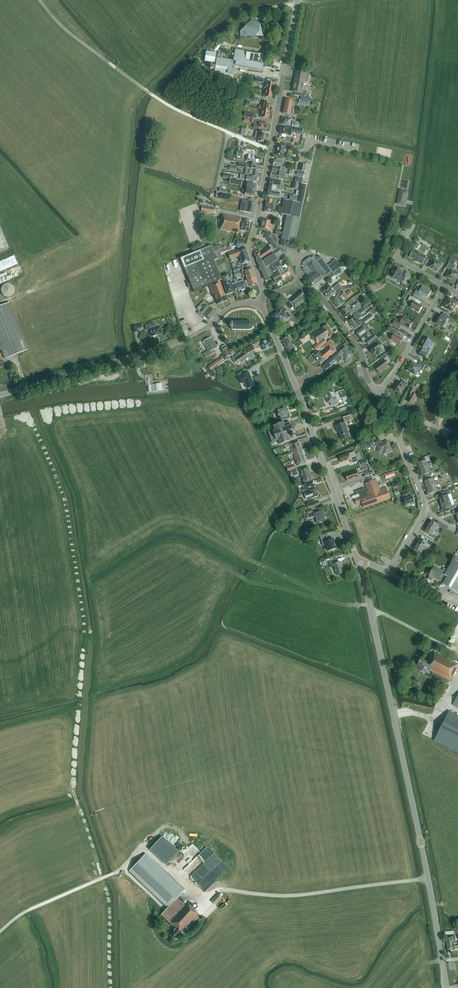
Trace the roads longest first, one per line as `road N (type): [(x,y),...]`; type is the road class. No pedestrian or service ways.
road 1 (tertiary): [(447,987),(359,563)]
road 2 (tertiary): [(265,295),(251,243),(297,0)]
road 3 (tertiary): [(0,395),(174,343),(231,307),(264,301)]
road 4 (tertiary): [(359,563),(295,382)]
road 5 (residential): [(378,394),(443,285)]
road 6 (unclassified): [(378,394),(360,349),(317,293)]

